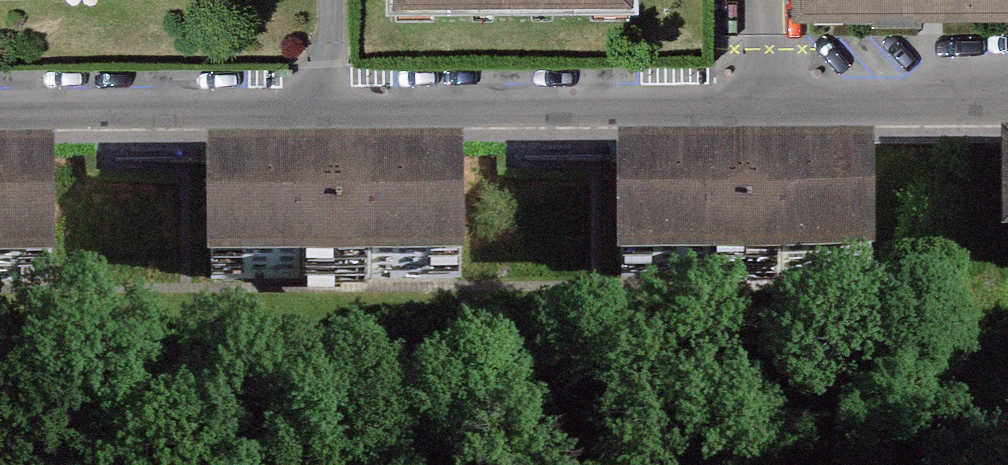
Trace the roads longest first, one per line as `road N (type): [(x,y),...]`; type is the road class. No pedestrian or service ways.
road 1 (residential): [(0,110),(945,107),(1007,99)]

